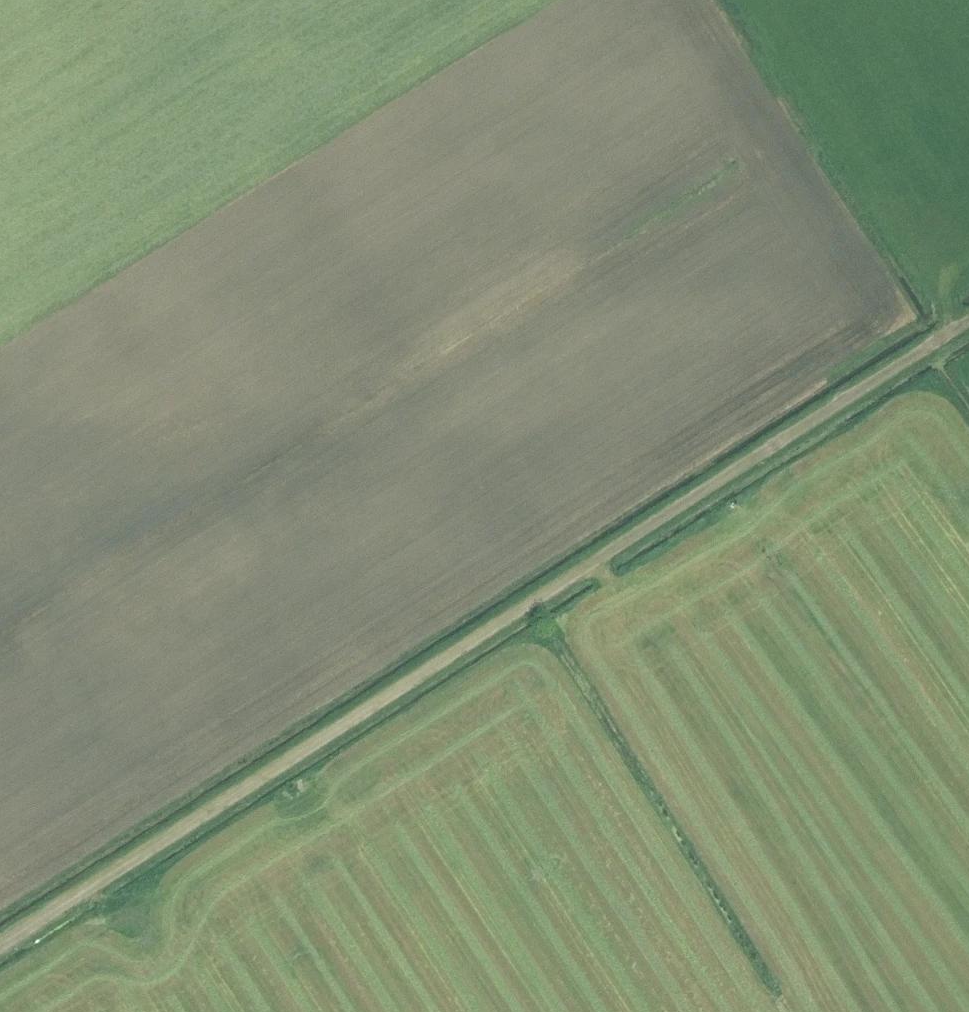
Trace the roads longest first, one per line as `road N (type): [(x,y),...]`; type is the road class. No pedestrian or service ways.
road 1 (track): [(0,944),(968,320)]

